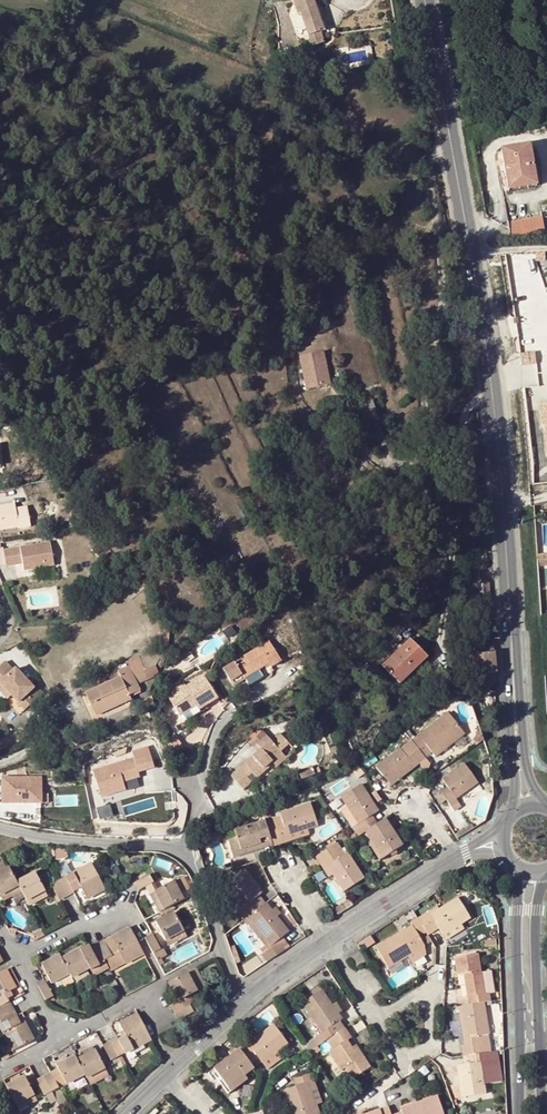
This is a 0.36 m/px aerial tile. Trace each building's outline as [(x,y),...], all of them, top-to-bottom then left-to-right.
[(323,29),(313,0),(293,0),(298,13),(301,12),(309,34),(323,29)] [(500,150),(506,184),(534,180),(528,145),(500,150)] [(535,185),(534,180),(506,184),(507,190),(535,185)] [(540,217),(506,222),(510,240),(543,234),(540,217)] [(329,383),(324,350),(300,354),(306,388),(329,383)] [(535,353),(520,355),(521,365),(536,363),(535,353)] [(441,395),(442,384),(430,384),(430,395),(441,395)] [(377,421),(371,400),(362,403),(368,424),(377,421)] [(386,445),(379,423),(370,426),(377,447),(386,445)] [(18,526),(18,528),(30,527),(26,507),(15,509),(14,504),(0,506),(0,529),(18,526)] [(7,566),(15,564),(13,556),(21,555),(22,563),(23,570),(26,569),(35,568),(53,565),(49,542),(4,549),(7,566)] [(21,555),(13,556),(15,564),(22,563),(21,555)] [(390,646),(399,638),(395,632),(391,629),(383,638),(384,640),(390,646)] [(398,684),(425,658),(409,640),(381,666),(398,684)] [(270,642),(224,668),(234,686),(244,680),(245,680),(244,678),(270,663),(272,667),(281,662),(270,642)] [(493,642),(470,644),(471,655),(494,653),(493,642)] [(471,655),(474,675),(493,673),(496,673),(494,653),(471,655)] [(138,657),(131,661),(130,666),(137,684),(147,680),(147,678),(138,657)] [(6,661),(0,668),(0,685),(2,683),(14,695),(28,709),(45,693),(38,686),(36,688),(17,668),(15,670),(6,661)] [(139,691),(136,684),(129,666),(118,671),(121,677),(86,693),(96,715),(130,700),(129,696),(139,691)] [(494,682),(493,673),(474,675),(475,684),(494,682)] [(203,674),(167,696),(178,714),(195,704),(198,708),(217,697),(203,674)] [(2,683),(0,685),(0,690),(9,699),(14,695),(2,683)] [(431,753),(434,757),(447,747),(463,735),(447,713),(411,741),(424,758),(431,753)] [(263,731),(253,741),(262,751),(259,754),(233,779),(246,793),(267,772),(284,755),(280,751),(289,743),(279,733),(272,741),(263,731)] [(480,733),(476,734),(473,742),(475,746),(483,741),(480,733)] [(467,739),(463,735),(447,747),(450,751),(467,739)] [(425,758),(424,758),(411,741),(410,740),(404,745),(418,764),(425,758)] [(259,754),(262,751),(253,741),(249,744),(259,754)] [(280,751),(284,755),(267,772),(271,777),(296,751),(289,743),(280,751)] [(385,751),(389,757),(399,749),(395,744),(385,751)] [(404,745),(399,749),(413,767),(418,764),(404,745)] [(137,758),(96,770),(104,798),(129,790),(126,782),(142,777),(141,773),(157,767),(150,746),(135,751),(137,758)] [(413,767),(399,749),(389,757),(375,767),(389,785),(413,767)] [(440,793),(453,811),(460,807),(457,803),(455,799),(472,788),(477,784),(463,765),(442,780),(447,788),(440,793)] [(4,804),(44,804),(44,778),(4,778),(4,804)] [(359,823),(352,827),(358,836),(365,832),(372,827),(367,819),(372,815),(379,811),(361,784),(342,797),(348,806),(359,823)] [(472,788),(455,799),(457,803),(474,791),(472,788)] [(280,812),(281,816),(287,835),(307,829),(317,825),(310,803),(280,812)] [(352,827),(359,823),(348,806),(341,811),(352,827)] [(372,827),(377,824),(372,815),(367,819),(372,827)] [(309,834),(307,829),(287,835),(281,816),(273,818),(281,843),(309,834)] [(273,845),(281,843),(273,818),(265,821),(272,844),(273,845)] [(372,842),(383,859),(402,846),(384,819),(377,824),(372,827),(365,832),(372,842)] [(233,857),(242,854),(241,850),(260,844),(262,848),(272,844),(265,821),(264,820),(235,829),(237,837),(227,840),(233,857)] [(210,846),(205,833),(193,838),(197,851),(210,846)] [(380,861),(383,859),(372,842),(369,844),(380,861)] [(260,844),(241,850),(242,854),(262,848),(260,844)] [(317,857),(321,864),(341,850),(337,844),(317,857)] [(67,850),(53,848),(51,860),(66,862),(67,850)] [(344,855),(341,850),(321,864),(330,877),(334,874),(328,865),(344,855)] [(348,852),(344,855),(328,865),(334,874),(345,891),(365,878),(348,852)] [(104,889),(91,863),(73,873),(86,898),(104,889)] [(7,891),(10,895),(20,890),(16,882),(8,867),(0,871),(0,894),(7,891)] [(38,901),(35,895),(44,891),(35,873),(16,882),(20,890),(29,905),(38,901)] [(242,907),(238,910),(235,912),(242,921),(243,920),(247,917),(257,909),(251,902),(256,897),(261,893),(244,873),(227,888),(231,894),(242,907)] [(153,882),(149,875),(135,883),(138,889),(153,882)] [(66,895),(73,891),(65,877),(58,880),(66,895)] [(58,880),(51,884),(59,899),(66,895),(58,880)] [(182,899),(173,882),(154,891),(159,899),(154,902),(159,912),(182,899)] [(7,891),(0,894),(0,895),(2,899),(10,895),(7,891)] [(47,896),(44,891),(35,895),(38,901),(47,896)] [(154,902),(159,899),(154,891),(150,894),(154,902)] [(196,892),(188,896),(192,905),(199,903),(196,892)] [(238,910),(242,907),(231,894),(227,896),(238,910)] [(257,909),(262,905),(256,897),(251,902),(257,909)] [(436,929),(441,935),(459,924),(468,918),(455,898),(436,910),(429,915),(427,912),(421,915),(416,918),(425,933),(426,935),(436,929)] [(289,932),(276,916),(271,909),(265,903),(262,905),(257,909),(247,917),(256,927),(268,943),(270,946),(265,950),(261,953),(267,962),(286,949),(279,940),(289,932)] [(274,906),(271,909),(276,916),(280,913),(274,906)] [(186,936),(174,912),(156,921),(165,940),(175,935),(178,940),(186,936)] [(252,930),(256,927),(247,917),(243,920),(252,930)] [(398,934),(374,948),(387,970),(406,958),(422,949),(424,947),(418,937),(425,933),(416,918),(415,918),(409,922),(411,926),(402,931),(398,934)] [(463,929),(459,924),(441,935),(445,940),(463,929)] [(109,970),(143,953),(130,927),(96,944),(107,965),(109,968),(109,970)] [(153,953),(160,949),(152,934),(146,938),(153,953)] [(178,940),(175,935),(165,940),(168,945),(178,940)] [(358,944),(362,950),(374,943),(370,935),(358,944)] [(91,973),(107,965),(96,944),(88,948),(81,952),(80,949),(61,959),(68,973),(71,977),(88,968),(91,973)] [(234,947),(229,949),(234,963),(239,961),(234,947)] [(164,957),(160,949),(153,953),(157,961),(164,957)] [(411,965),(426,956),(426,954),(422,949),(406,958),(411,965)] [(365,961),(358,952),(350,958),(356,967),(365,961)] [(485,1002),(491,1001),(490,993),(489,992),(484,993),(481,972),(478,953),(454,957),(456,974),(463,973),(468,1005),(485,1002)] [(41,965),(50,982),(68,973),(61,959),(59,955),(41,965)] [(109,968),(107,965),(91,973),(93,976),(109,968)] [(192,983),(196,992),(205,987),(195,968),(191,970),(196,981),(192,983)] [(0,972),(0,1014),(12,1008),(8,1000),(7,997),(17,992),(5,969),(0,972)] [(191,970),(168,983),(177,1000),(178,1001),(189,996),(196,992),(192,983),(196,981),(191,970)] [(494,993),(490,971),(481,972),(484,993),(489,992),(490,993),(494,993)] [(45,1001),(52,997),(44,981),(38,985),(45,1001)] [(342,1019),(338,1012),(342,1010),(336,1001),(332,1004),(322,989),(321,990),(319,986),(312,991),(314,995),(301,1003),(311,1017),(321,1033),(314,1038),(303,1045),(308,1051),(316,1046),(326,1039),(338,1031),(333,1024),(342,1019)] [(301,1003),(314,995),(312,991),(299,1000),(301,1003)] [(189,996),(178,1001),(177,1000),(170,1004),(174,1012),(188,1004),(192,1012),(196,1010),(189,996)] [(465,1038),(482,1035),(489,1034),(485,1002),(468,1005),(460,1006),(461,1017),(465,1038)] [(178,1020),(192,1012),(188,1004),(174,1012),(178,1020)] [(2,1032),(5,1031),(14,1049),(33,1039),(24,1021),(20,1023),(16,1015),(12,1008),(0,1014),(0,1028),(2,1032)] [(118,1056),(121,1054),(150,1040),(137,1013),(119,1022),(122,1030),(119,1031),(123,1037),(118,1040),(117,1038),(110,1041),(118,1056)] [(312,1035),(314,1038),(321,1033),(311,1017),(307,1020),(316,1033),(312,1035)] [(457,1018),(461,1045),(483,1043),(482,1035),(465,1038),(461,1017),(457,1018)] [(247,1043),(244,1039),(236,1045),(243,1055),(252,1049),(259,1059),(262,1063),(277,1052),(287,1044),(273,1024),(254,1037),(247,1043)] [(369,1068),(358,1051),(354,1054),(351,1049),(346,1041),(350,1039),(343,1028),(338,1031),(326,1039),(332,1049),(328,1052),(341,1071),(344,1069),(351,1080),(369,1068)] [(12,1051),(14,1049),(5,1031),(2,1032),(12,1051)] [(244,1039),(247,1043),(254,1037),(252,1033),(244,1039)] [(110,1041),(103,1045),(110,1060),(118,1056),(110,1041)] [(484,1052),(483,1043),(461,1045),(463,1055),(469,1054),(484,1052)] [(84,1074),(87,1078),(105,1068),(93,1045),(81,1051),(83,1056),(77,1059),(84,1074)] [(227,1087),(244,1075),(253,1069),(250,1065),(243,1055),(236,1045),(228,1051),(231,1054),(212,1068),(227,1087)] [(311,1057),(320,1051),(316,1046),(308,1051),(311,1057)] [(250,1065),(259,1059),(252,1049),(243,1055),(250,1065)] [(484,1084),(502,1081),(497,1050),(487,1052),(484,1052),(469,1054),(470,1063),(456,1065),(458,1077),(459,1086),(461,1097),(461,1098),(485,1095),(484,1084)] [(281,1058),(277,1052),(262,1063),(266,1069),(281,1058)] [(77,1059),(75,1056),(57,1065),(59,1070),(51,1074),(50,1073),(43,1076),(51,1091),(66,1083),(84,1074),(77,1059)] [(458,1077),(456,1065),(449,1066),(451,1077),(458,1077)] [(89,1083),(107,1073),(105,1068),(87,1078),(89,1083)] [(247,1080),(244,1075),(227,1087),(212,1068),(209,1070),(227,1094),(247,1080)] [(281,1091),(289,1110),(290,1113),(320,1113),(316,1104),(308,1082),(312,1081),(309,1071),(291,1077),(295,1086),(281,1091)] [(6,1086),(18,1109),(28,1104),(26,1099),(34,1094),(25,1076),(6,1086)] [(320,1103),(312,1081),(308,1082),(316,1104),(320,1103)] [(461,1097),(459,1086),(452,1087),(454,1098),(461,1097)] [(49,1094),(53,1106),(67,1100),(63,1088),(49,1094)] [(284,1112),(289,1110),(281,1091),(276,1093),(284,1112)] [(34,1094),(26,1099),(28,1104),(37,1100),(34,1094)] [(438,1097),(401,1110),(402,1113),(401,1113),(444,1113),(438,1097)]
